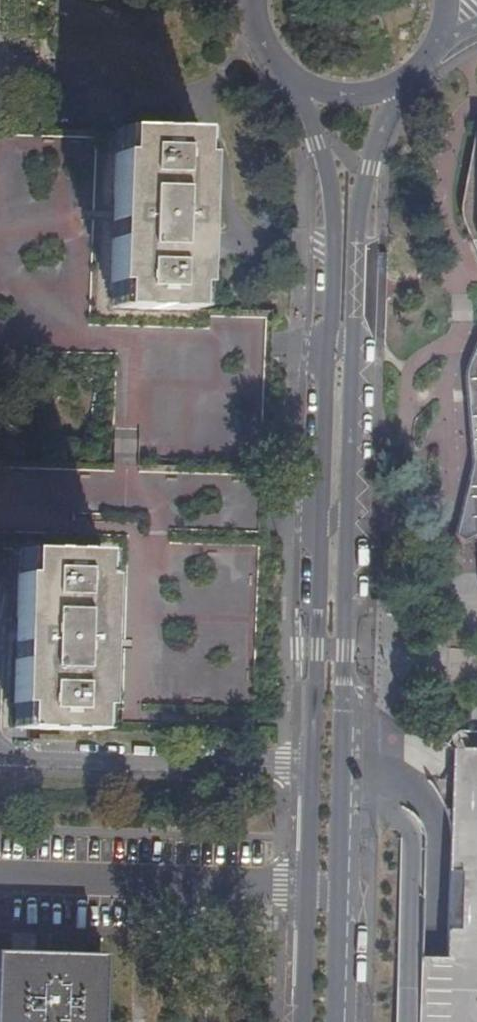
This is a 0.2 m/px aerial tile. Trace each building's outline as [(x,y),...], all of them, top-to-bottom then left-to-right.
[(112,307),(195,310),(197,243),(201,130),(117,128),(117,135),(114,225),(112,307)] [(21,551),(104,554),(101,645),(99,723),(258,728),(258,722),(264,542),(266,470),(271,311),(211,309),(210,310),(195,310),(112,307),(114,225),(117,135),(0,130),(0,353),(78,356),(111,358),(107,464),(0,460),(0,550),(21,551)] [(476,131),(463,201),(462,208),(462,212),(463,217),(464,221),(466,228),(476,254),(476,131)] [(469,359),(468,362),(467,367),(466,371),(465,377),(465,381),(465,386),(466,391),(463,392),(463,398),(468,457),(471,493),(474,532),(476,532),(476,341),(469,359)] [(471,533),(474,532),(471,493),(468,457),(463,398),(463,392),(458,392),(471,533)] [(104,554),(21,551),(18,640),(16,730),(99,731),(99,723),(101,645),(104,554)] [(452,749),(445,959),(420,956),(418,1021),(476,1021),(476,749),(452,749)] [(105,957),(0,953),(0,1021),(103,1021),(105,957)]
